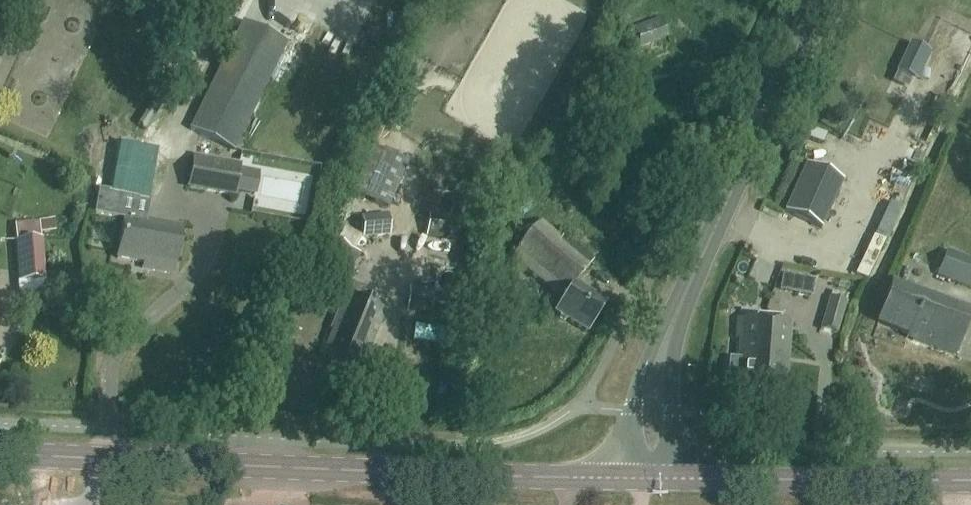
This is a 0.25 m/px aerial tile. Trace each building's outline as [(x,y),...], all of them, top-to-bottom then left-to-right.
[(634,26),(641,45),(668,35),(661,16),(634,26)] [(236,150),(289,42),(243,20),(190,128),(236,150)] [(909,86),(913,78),(897,70),(893,79),(909,86)] [(140,195),(169,157),(140,135),(112,173),(140,195)] [(371,148),(351,193),(364,199),(384,153),(371,148)] [(195,155),(190,185),(235,194),(240,164),(195,155)] [(395,158),(375,204),(386,209),(406,163),(395,158)] [(806,162),(784,211),(822,228),(844,179),(806,162)] [(467,242),(470,217),(429,212),(426,237),(467,242)] [(363,238),(391,235),(389,214),(362,216),(363,238)] [(147,220),(125,216),(118,256),(145,261),(144,266),(173,272),(182,225),(147,219),(147,220)] [(45,290),(45,280),(41,221),(15,223),(20,283),(21,292),(45,290)] [(561,238),(541,221),(513,256),(564,299),(556,312),(587,331),(605,302),(575,283),(594,259),(564,234),(561,238)] [(874,236),(856,274),(866,279),(885,241),(874,236)] [(336,276),(351,247),(332,237),(317,266),(336,276)] [(970,286),(970,259),(947,250),(937,274),(970,288),(970,286)] [(769,278),(774,257),(760,254),(756,275),(769,278)] [(786,289),(817,293),(820,275),(789,271),(786,289)] [(893,279),(880,318),(916,330),(914,338),(955,353),(970,310),(970,306),(921,288),(921,289),(893,279)] [(363,328),(376,333),(386,310),(361,300),(365,290),(349,284),(345,294),(332,327),(359,338),(363,328)] [(431,312),(434,288),(409,287),(407,310),(431,312)] [(837,332),(846,301),(830,296),(821,328),(837,332)] [(731,358),(729,375),(737,375),(736,391),(761,392),(766,320),(739,318),(738,335),(741,336),(739,359),(731,358)] [(766,320),(761,392),(785,394),(791,322),(766,320)] [(371,348),(376,333),(363,328),(359,338),(332,327),(333,328),(327,341),(324,340),(321,347),(325,349),(358,362),(364,346),(371,348)] [(358,362),(325,349),(316,370),(349,384),(358,362)]
